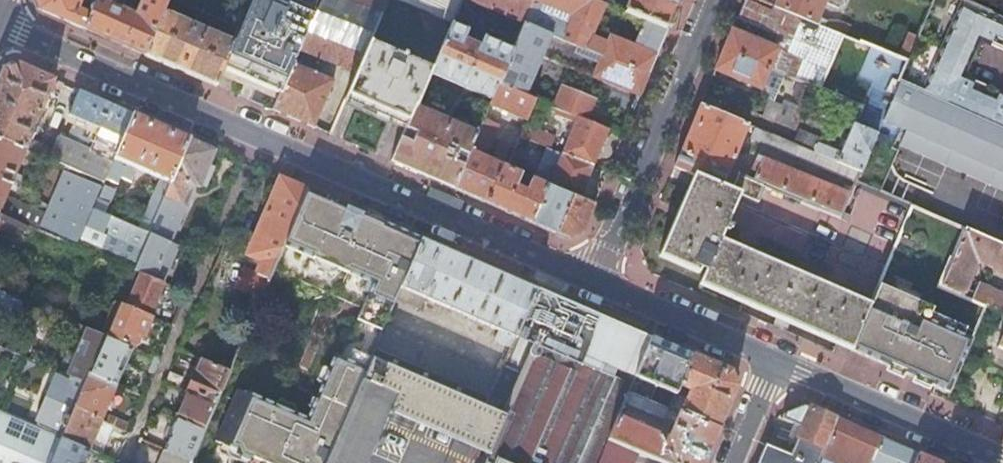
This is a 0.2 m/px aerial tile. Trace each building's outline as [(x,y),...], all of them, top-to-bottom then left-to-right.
[(91,0),(37,0),(41,11),(80,27),(91,0)] [(115,0),(91,0),(80,27),(139,52),(146,55),(160,19),(115,0)] [(164,12),(168,0),(115,0),(160,19),(164,12)] [(242,26),(235,42),(236,42),(224,70),(251,82),(280,94),(293,64),(320,0),(253,0),(242,26)] [(301,52),(357,74),(370,43),(388,0),(322,0),(301,52)] [(453,23),(463,0),(399,0),(453,23)] [(525,23),(535,0),(469,0),(525,23)] [(525,23),(648,75),(665,35),(668,29),(647,20),(637,46),(612,35),(609,41),(593,34),(606,4),(597,0),(535,0),(525,23)] [(680,0),(630,0),(628,4),(619,0),(597,0),(606,4),(647,20),(668,29),(677,7),(680,0)] [(804,58),(820,25),(774,6),(760,0),(744,0),(737,18),(784,38),(782,44),(793,50),(792,53),(804,58)] [(825,27),(828,21),(821,18),(827,3),(843,10),(847,0),(777,0),(774,6),(820,25),(825,27)] [(964,1),(924,92),(1002,127),(1002,95),(1001,95),(969,80),(962,77),(965,71),(976,45),(979,39),(986,42),(1002,49),(1002,18),(986,11),(964,1)] [(218,86),(224,70),(236,42),(235,42),(164,12),(160,19),(146,55),(179,70),(218,86)] [(825,27),(843,35),(848,37),(852,27),(838,21),(828,21),(825,27)] [(525,23),(513,51),(499,84),(526,95),(544,54),(640,96),(644,85),(648,75),(525,23)] [(807,84),(820,90),(843,35),(825,27),(820,25),(804,58),(795,79),(798,80),(807,84)] [(452,26),(433,70),(431,74),(493,99),(499,84),(513,51),(484,39),(480,48),(463,41),(467,33),(452,26)] [(732,29),(724,50),(771,69),(780,49),(755,38),(732,29)] [(986,42),(979,39),(976,45),(983,48),(986,42)] [(370,43),(357,74),(346,100),(399,123),(407,127),(416,106),(417,107),(431,74),(433,70),(370,43)] [(771,69),(776,71),(783,74),(795,79),(804,58),(792,53),(793,50),(782,44),(780,49),(771,69)] [(724,50),(715,70),(738,80),(762,90),(769,74),(774,76),(776,71),(771,69),(724,50)] [(334,82),(293,64),(280,94),(273,110),(314,128),(323,107),(334,82)] [(134,115),(107,104),(79,92),(68,117),(78,121),(99,131),(91,150),(69,141),(60,137),(53,151),(41,146),(29,141),(32,134),(35,135),(38,127),(35,126),(54,81),(18,65),(3,70),(0,79),(0,139),(25,150),(104,184),(107,179),(134,115)] [(971,74),(965,71),(962,77),(969,80),(971,74)] [(794,89),(798,80),(795,79),(783,74),(780,82),(794,89)] [(924,92),(905,83),(888,121),(910,132),(904,147),(1002,190),(1002,127),(924,92)] [(499,84),(493,99),(491,103),(528,119),(529,116),(536,99),(526,95),(499,84)] [(553,106),(558,109),(594,124),(603,103),(561,86),(553,106)] [(846,120),(854,123),(861,108),(857,106),(858,105),(853,103),(846,120)] [(678,160),(675,166),(695,175),(732,190),(739,174),(740,174),(743,169),(739,166),(736,172),(731,170),(749,125),(701,105),(688,135),(678,160)] [(416,106),(407,127),(406,129),(415,134),(411,143),(402,138),(392,162),(425,176),(454,188),(478,133),(417,107),(416,106)] [(576,122),(563,153),(593,166),(600,149),(608,130),(594,124),(558,109),(555,114),(576,122)] [(100,247),(136,263),(190,139),(161,127),(134,115),(107,179),(117,184),(121,178),(131,182),(137,169),(163,179),(159,181),(138,229),(105,215),(108,206),(97,201),(81,239),(100,247)] [(484,119),(478,133),(454,188),(478,199),(511,213),(532,222),(549,185),(534,179),(533,178),(527,189),(517,184),(522,174),(508,168),(508,166),(502,164),(509,146),(498,142),(495,147),(493,154),(494,155),(492,160),(479,154),(481,151),(490,147),(498,124),(484,119)] [(78,121),(69,141),(91,150),(99,131),(78,121)] [(815,153),(861,172),(870,152),(878,134),(876,134),(854,123),(841,153),(819,144),(815,153)] [(555,139),(525,126),(521,135),(547,146),(551,148),(555,139)] [(38,229),(45,214),(5,198),(13,178),(20,181),(22,177),(16,174),(25,150),(0,139),(0,214),(38,229)] [(141,274),(163,284),(180,246),(174,243),(166,240),(179,210),(190,184),(198,187),(200,188),(201,185),(205,187),(210,176),(206,174),(217,151),(190,139),(136,263),(133,270),(133,271),(141,274)] [(534,179),(549,185),(572,195),(579,198),(586,181),(593,166),(563,153),(551,148),(547,146),(534,179)] [(761,162),(753,180),(765,184),(842,217),(850,199),(761,162)] [(732,190),(695,175),(688,190),(676,220),(661,256),(700,273),(702,268),(707,270),(701,285),(756,309),(796,326),(853,351),(872,306),(815,281),(720,240),(739,195),(757,202),(765,184),(753,180),(740,174),(739,174),(732,190)] [(274,267),(286,240),(308,190),(282,179),(264,219),(248,255),(274,267)] [(166,240),(174,243),(198,187),(190,184),(179,210),(166,240)] [(549,185),(532,222),(551,231),(557,233),(572,195),(549,185)] [(313,285),(321,289),(341,297),(352,302),(364,307),(359,319),(346,348),(351,349),(371,358),(375,348),(385,325),(397,297),(400,289),(422,239),(401,230),(379,221),(352,209),(330,200),(308,190),(286,240),(274,267),(269,280),(265,288),(274,292),(280,307),(309,296),(313,285)] [(579,198),(572,195),(557,233),(569,238),(583,233),(592,211),(595,205),(579,198)] [(965,229),(942,287),(986,306),(998,311),(1002,313),(1002,293),(980,283),(975,294),(963,288),(976,258),(1002,270),(1002,246),(965,229)] [(511,349),(517,336),(537,289),(479,264),(422,239),(400,289),(397,297),(418,306),(422,296),(498,329),(493,341),(511,349)] [(129,268),(133,270),(136,263),(100,247),(97,255),(129,268)] [(236,287),(261,298),(265,288),(269,280),(244,269),(236,287)] [(157,299),(163,284),(141,274),(126,307),(150,317),(157,299)] [(6,294),(9,286),(0,282),(0,292),(6,294)] [(932,314),(934,308),(919,302),(897,292),(881,285),(872,306),(853,351),(907,373),(949,391),(975,332),(932,314)] [(922,296),(899,287),(897,292),(919,302),(922,296)] [(362,379),(326,462),(366,462),(388,412),(491,455),(491,456),(494,458),(492,462),(599,462),(609,440),(630,391),(631,388),(634,382),(636,377),(652,339),(627,328),(562,300),(537,289),(517,336),(538,345),(508,417),(486,408),(491,397),(489,397),(375,348),(371,358),(366,370),(362,379)] [(22,301),(6,294),(0,292),(0,321),(12,326),(22,301)] [(143,337),(152,318),(150,317),(126,307),(123,306),(109,339),(129,347),(133,349),(137,340),(139,335),(143,337)] [(385,325),(375,348),(489,397),(499,375),(385,325)] [(105,337),(100,335),(86,329),(67,374),(86,382),(90,374),(105,337)] [(129,347),(109,339),(105,337),(90,374),(113,384),(121,365),(129,347)] [(671,347),(652,339),(636,377),(677,394),(679,390),(680,387),(693,357),(671,347)] [(362,379),(366,370),(371,358),(351,349),(346,348),(341,359),(335,356),(329,370),(323,385),(317,397),(311,412),(308,419),(295,414),(275,405),(237,389),(215,441),(222,444),(237,451),(239,457),(251,462),(253,458),(264,462),(265,462),(326,462),(362,379)] [(196,361),(180,355),(173,378),(189,383),(196,361)] [(714,366),(693,357),(680,387),(695,394),(694,396),(693,396),(686,399),(681,413),(718,429),(731,398),(736,387),(735,384),(736,383),(736,382),(735,377),(733,376),(732,376),(730,373),(714,366)] [(190,392),(216,402),(230,372),(203,361),(196,377),(195,376),(194,378),(188,391),(190,392)] [(323,385),(329,370),(327,369),(325,370),(320,382),(321,384),(323,385)] [(63,373),(58,370),(34,426),(62,438),(73,414),(75,409),(79,398),(86,382),(67,374),(63,373)] [(79,398),(75,409),(106,423),(113,408),(121,387),(113,384),(90,374),(86,382),(79,398)] [(639,384),(634,382),(631,388),(636,390),(639,384)] [(679,390),(677,394),(674,400),(671,409),(681,413),(686,399),(684,398),(679,390)] [(630,391),(609,440),(639,453),(663,462),(704,462),(718,429),(681,413),(668,440),(626,421),(637,395),(630,391)] [(178,419),(204,430),(216,402),(190,392),(184,405),(178,419)] [(311,412),(317,397),(315,396),(313,397),(308,409),(309,411),(311,412)] [(668,397),(664,406),(671,409),(674,400),(668,397)] [(276,402),(275,405),(295,414),(296,411),(294,405),(282,400),(276,402)] [(758,462),(817,462),(820,456),(837,418),(823,412),(812,407),(811,409),(805,406),(784,414),(782,419),(794,425),(803,428),(795,445),(791,455),(766,444),(758,462)] [(62,438),(89,450),(99,429),(100,426),(112,431),(114,427),(110,425),(106,423),(75,409),(73,414),(62,438)] [(34,426),(0,411),(0,462),(52,462),(62,438),(34,426)] [(820,456),(838,462),(872,462),(883,438),(874,434),(837,418),(820,456)] [(114,427),(125,431),(127,425),(116,420),(116,421),(113,419),(110,425),(114,427)] [(172,437),(166,450),(192,460),(204,430),(178,419),(177,419),(177,420),(171,432),(170,435),(172,437)] [(788,441),(795,445),(803,428),(794,425),(788,441)] [(94,452),(89,450),(62,438),(52,462),(84,462),(86,458),(87,456),(91,458),(94,452)] [(919,454),(911,450),(883,438),(872,462),(915,462),(919,454)] [(599,462),(635,462),(639,453),(609,440),(599,462)] [(237,451),(222,444),(218,453),(236,461),(238,460),(239,457),(237,451)] [(166,450),(161,462),(190,462),(192,460),(166,450)] [(940,462),(919,454),(915,462),(940,462)]
